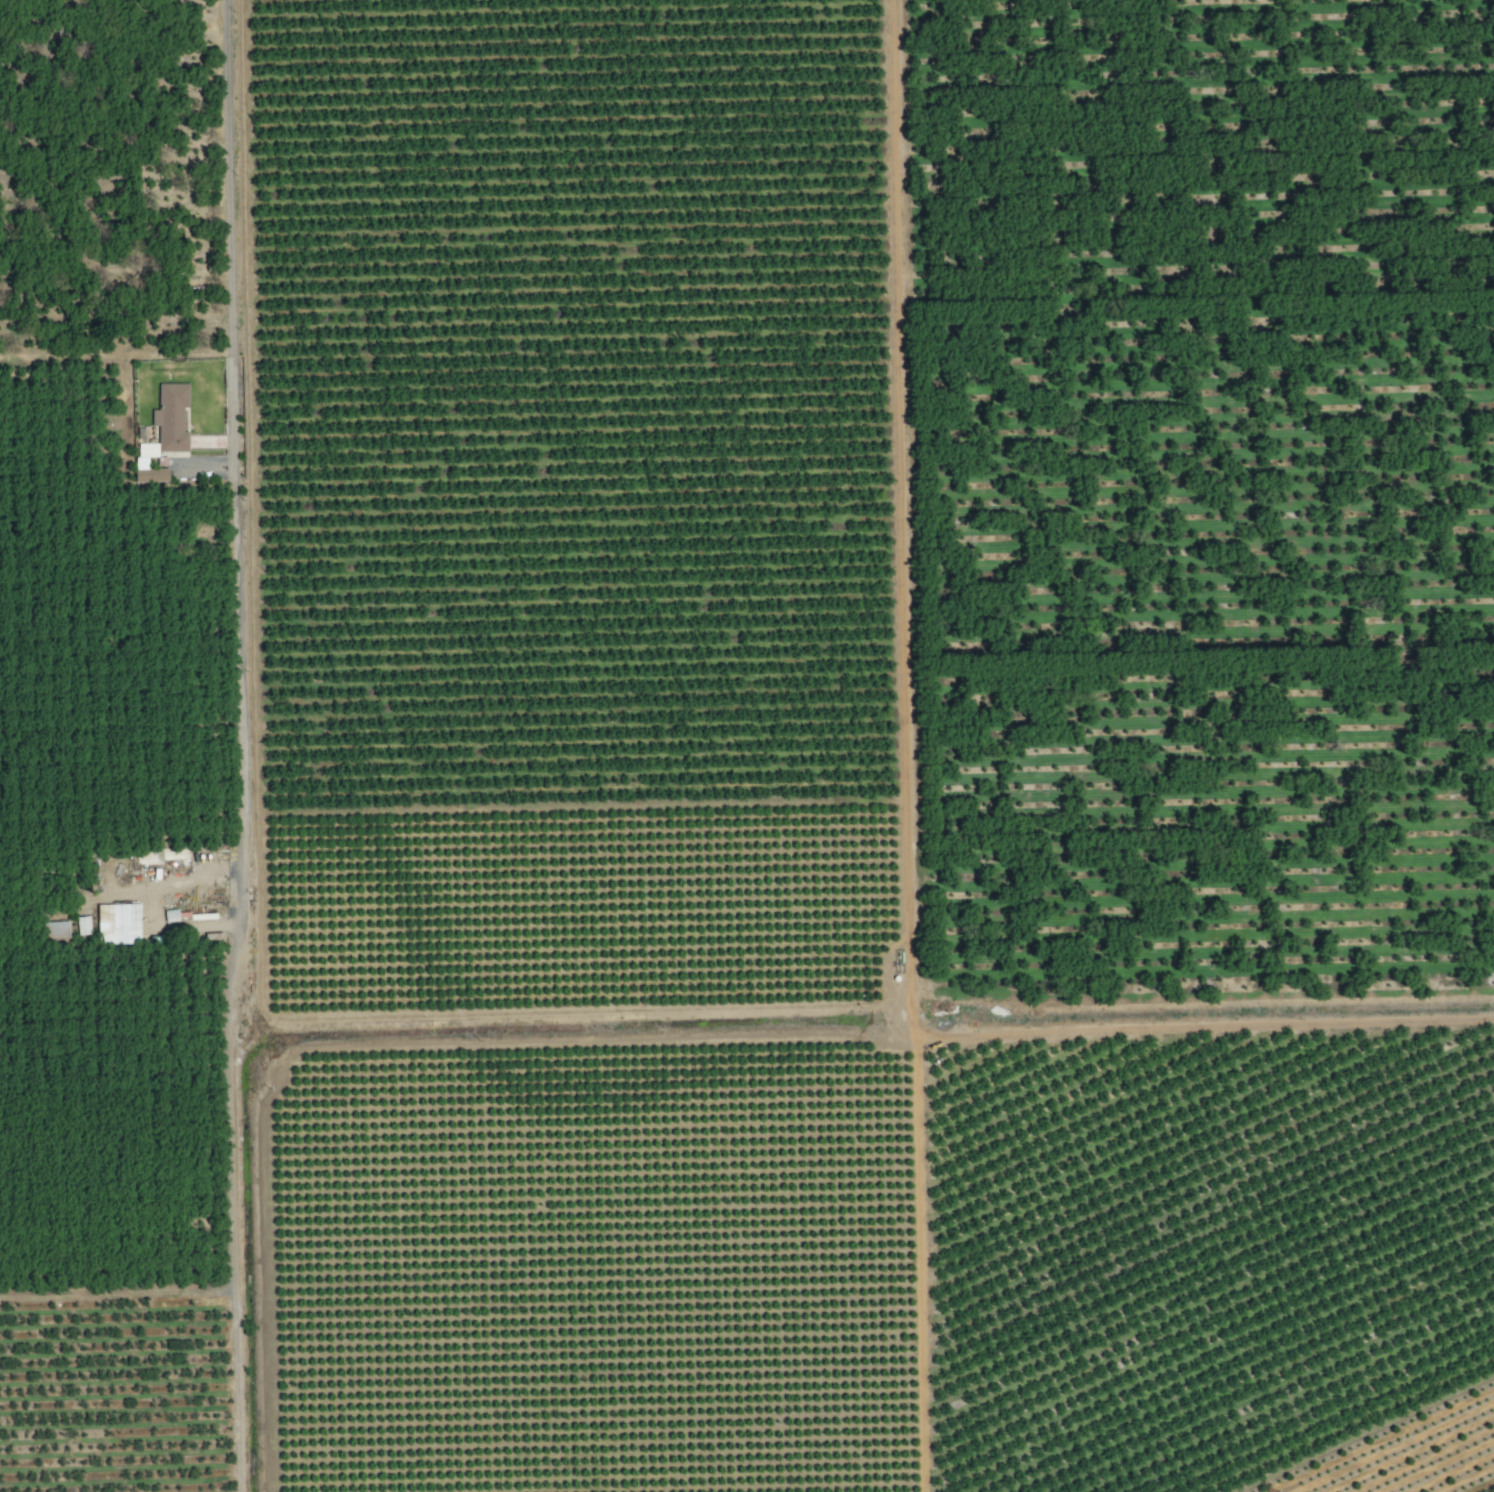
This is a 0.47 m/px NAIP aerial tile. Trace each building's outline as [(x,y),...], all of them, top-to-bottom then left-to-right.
[(136,481),(167,480),(167,467),(148,468),(148,456),(157,456),(157,451),(187,450),(186,430),(182,430),(181,407),(187,407),(187,382),(156,383),(157,409),(150,409),(150,425),(157,425),(157,442),(136,442),(136,481)] [(139,903),(98,904),(99,943),(140,942),(139,903)] [(77,916),(77,934),(90,934),(89,915),(77,916)] [(48,921),(48,938),(69,937),(68,920),(48,921)]
